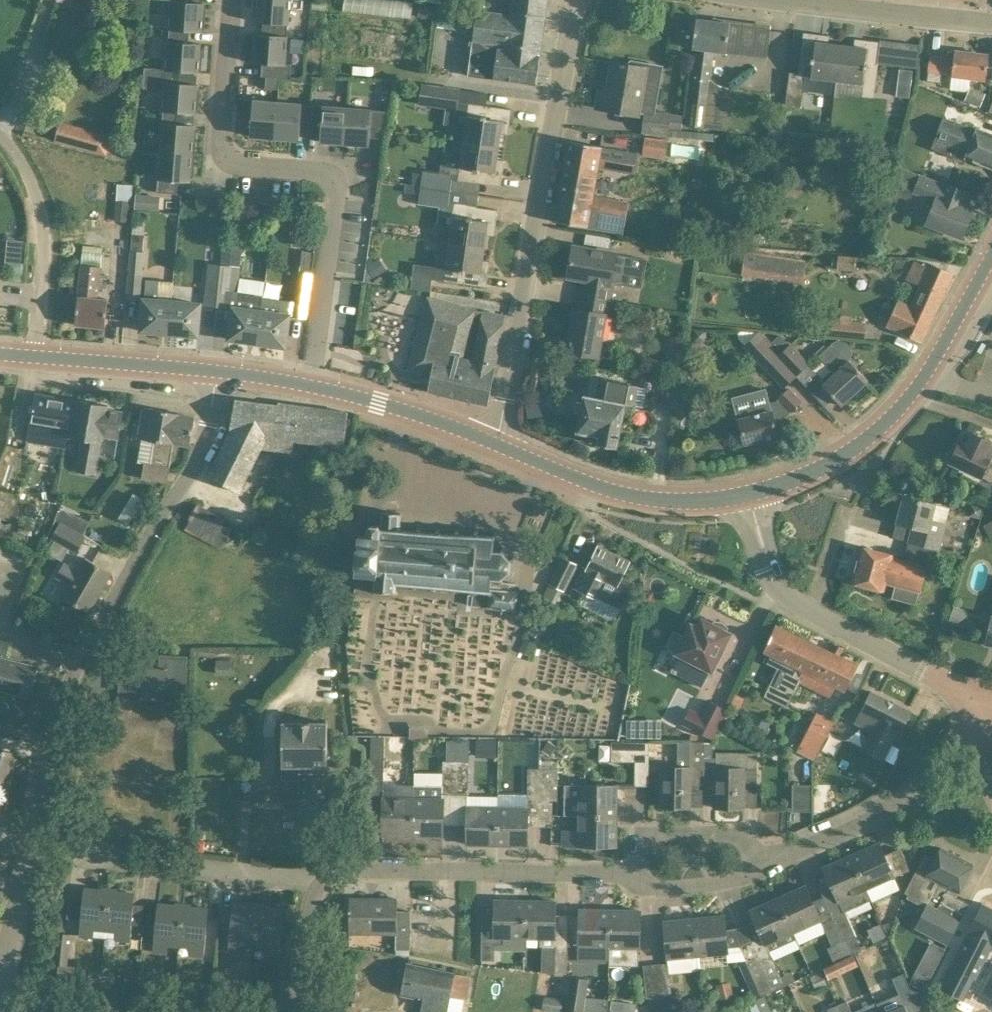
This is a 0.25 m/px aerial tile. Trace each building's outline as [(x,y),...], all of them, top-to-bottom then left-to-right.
[(169,29),(184,30),(202,31),(202,29),(205,29),(206,16),(203,16),(204,2),(186,1),(186,0),(171,0),(169,29)] [(263,33),(288,35),(290,0),(255,0),(254,5),(259,6),(257,21),(264,21),(263,33)] [(472,40),(508,45),(510,32),(531,36),(531,28),(543,30),(548,0),(512,0),(511,3),(510,14),(476,10),(473,31),(472,40)] [(418,15),(432,19),(436,4),(422,1),(418,15)] [(473,31),(476,10),(476,9),(440,4),(437,27),(473,31)] [(713,53),(767,58),(771,28),(730,23),(730,22),(697,18),(696,22),(693,21),(692,29),(695,29),(693,48),(696,49),(688,125),(727,130),(731,92),(721,91),(721,89),(710,80),(713,53)] [(540,55),(543,30),(531,28),(531,36),(510,32),(508,45),(472,40),(468,73),(536,84),(540,55)] [(168,40),(165,68),(165,70),(181,71),(199,72),(199,70),(202,70),(203,57),(200,57),(201,43),(183,42),(183,36),(184,30),(169,29),(168,34),(168,40)] [(789,72),(786,94),(802,96),(803,89),(835,93),(837,79),(841,44),(829,43),(830,35),(804,32),(799,73),(789,72)] [(267,76),(268,76),(279,77),(280,77),(291,78),(292,64),(286,63),(288,35),(263,33),(256,33),(256,35),(252,35),(251,48),(255,48),(254,62),(263,63),(262,76),(267,76)] [(854,46),(841,44),(837,79),(875,84),(876,84),(881,41),(855,38),(854,46)] [(940,82),(941,75),(985,79),(989,54),(955,50),(954,58),(930,55),(927,80),(940,82)] [(637,112),(643,113),(643,109),(656,111),(659,93),(641,91),(645,67),(626,64),(614,62),(609,91),(601,89),(598,107),(637,114),(637,112)] [(143,88),(145,88),(164,90),(162,110),(178,111),(195,113),(196,110),(199,111),(200,98),(197,97),(198,84),(180,82),(180,76),(181,71),(165,70),(165,68),(147,66),(145,66),(144,73),(143,88)] [(898,84),(911,86),(913,70),(900,68),(898,84)] [(268,76),(267,76),(266,88),(279,89),(280,77),(279,77),(268,76)] [(421,83),(421,84),(418,104),(446,108),(466,111),(464,128),(462,140),(500,145),(501,133),(509,135),(512,108),(458,100),(459,89),(421,83)] [(969,89),(968,91),(964,100),(979,107),(985,93),(970,87),(969,89)] [(802,96),(786,94),(785,105),(786,105),(799,107),(801,107),(802,96)] [(275,137),(278,101),(253,100),(252,115),(249,115),(248,130),(251,130),(251,135),(275,137)] [(300,132),(308,132),(310,104),(303,104),(303,103),(278,101),(275,137),(300,139),(300,132)] [(321,141),(345,143),(348,107),(323,105),(310,104),(308,132),(321,133),(321,141)] [(372,109),(348,107),(345,143),(370,145),(370,137),(384,138),(386,110),(372,109)] [(683,113),(670,112),(656,111),(643,109),(643,113),(641,133),(668,136),(669,127),(682,129),(683,113)] [(161,122),(159,150),(196,153),(197,138),(194,138),(195,124),(177,123),(177,117),(178,111),(162,110),(162,116),(161,122)] [(944,114),(934,141),(951,147),(948,154),(965,161),(967,157),(991,167),(991,133),(944,114)] [(783,120),(769,119),(768,137),(782,138),(783,120)] [(55,139),(106,154),(111,136),(60,122),(55,139)] [(643,155),(666,159),(668,140),(646,136),(643,155)] [(462,140),(457,179),(480,182),(502,186),(506,160),(498,158),(500,145),(462,140)] [(594,195),(599,166),(634,172),(637,152),(603,146),(568,140),(554,221),(588,227),(623,233),(629,201),(594,195)] [(194,168),(196,153),(159,150),(156,191),(177,193),(178,192),(171,191),(172,180),(190,181),(191,167),(194,168)] [(453,174),(439,172),(422,170),(422,173),(414,172),(413,181),(412,185),(451,190),(452,179),(453,174)] [(964,205),(969,192),(921,173),(913,193),(935,201),(927,223),(962,237),(973,209),(964,205)] [(118,182),(116,218),(131,219),(132,182),(118,182)] [(411,193),(419,194),(417,203),(439,206),(448,208),(449,202),(451,190),(412,185),(411,193)] [(135,208),(160,210),(161,196),(136,194),(135,208)] [(226,221),(236,229),(246,216),(251,209),(244,203),(238,211),(235,209),(226,221)] [(495,235),(498,209),(453,203),(450,226),(447,241),(485,247),(487,234),(495,235)] [(758,233),(759,209),(741,208),(739,232),(758,233)] [(141,299),(141,296),(145,251),(143,251),(145,235),(144,235),(145,226),(133,225),(127,298),(141,299)] [(866,244),(858,232),(846,241),(855,252),(866,244)] [(23,240),(8,239),(7,239),(4,262),(8,263),(21,264),(23,240)] [(414,264),(410,288),(430,291),(432,279),(487,286),(491,260),(484,259),(485,247),(447,241),(444,268),(414,264)] [(220,264),(216,306),(234,308),(229,338),(248,341),(248,344),(249,344),(249,341),(257,342),(256,345),(257,345),(264,297),(263,297),(263,294),(238,291),(243,247),(223,245),(220,264)] [(607,283),(613,253),(573,246),(568,276),(585,279),(582,296),(608,301),(611,284),(607,283)] [(312,267),(314,251),(302,250),(300,270),(297,270),(292,312),(308,314),(312,267)] [(745,251),(741,274),(803,284),(806,261),(745,251)] [(838,269),(856,270),(857,254),(839,254),(839,257),(833,257),(833,266),(838,266),(838,269)] [(953,273),(935,265),(928,262),(927,265),(914,260),(905,279),(917,285),(909,304),(898,299),(886,325),(923,342),(932,321),(953,273)] [(383,270),(377,261),(368,267),(374,276),(383,270)] [(204,305),(216,306),(220,264),(209,263),(204,305)] [(105,327),(108,299),(99,298),(101,267),(81,265),(76,324),(105,327)] [(172,301),(158,300),(160,280),(146,279),(142,330),(170,332),(172,301)] [(488,404),(491,390),(496,365),(506,315),(482,310),(482,311),(476,310),(477,308),(425,296),(409,369),(432,374),(428,390),(486,403),(486,404),(488,404)] [(608,301),(582,296),(580,309),(576,308),(568,351),(595,356),(602,315),(606,316),(608,301)] [(258,342),(259,342),(265,343),(265,346),(266,346),(266,343),(285,346),(289,315),(290,300),(264,297),(257,345),(258,342)] [(172,301),(170,332),(198,335),(200,303),(172,301)] [(827,334),(865,338),(867,318),(829,314),(827,334)] [(705,343),(707,328),(693,327),(692,341),(705,343)] [(783,388),(796,375),(777,355),(780,351),(759,330),(743,346),(764,367),(783,388)] [(834,372),(822,383),(824,386),(841,405),(857,390),(868,380),(849,359),(852,354),(851,347),(846,342),(839,340),(832,343),(819,355),(834,372)] [(809,363),(790,343),(785,347),(780,351),(777,355),(796,375),(809,363)] [(545,359),(535,357),(532,374),(533,374),(541,375),(542,375),(545,359)] [(541,375),(533,374),(530,389),(539,391),(541,375)] [(598,443),(617,446),(625,404),(635,406),(639,385),(599,378),(596,397),(584,394),(578,431),(579,431),(581,431),(599,435),(598,443)] [(653,379),(651,403),(674,405),(677,381),(653,379)] [(749,397),(734,401),(745,443),(766,438),(766,439),(774,437),(774,436),(779,434),(774,414),(781,412),(787,406),(791,411),(802,401),(789,387),(777,398),(778,400),(769,402),(766,389),(748,393),(749,397)] [(72,438),(78,399),(78,400),(36,393),(27,440),(66,447),(67,437),(72,438)] [(119,439),(124,411),(108,408),(108,405),(78,399),(72,438),(80,440),(75,471),(97,475),(104,436),(119,439)] [(344,447),(349,412),(278,402),(278,405),(236,399),(230,431),(231,431),(208,476),(241,492),(264,447),(292,452),(295,440),(344,447)] [(180,412),(145,407),(142,435),(141,438),(154,440),(151,463),(144,462),(141,477),(168,481),(175,442),(190,445),(195,416),(179,414),(180,412)] [(987,478),(991,480),(991,443),(966,429),(958,445),(955,445),(951,454),(953,456),(951,460),(987,478)] [(944,524),(949,506),(904,494),(897,522),(913,526),(909,540),(940,549),(947,525),(944,524)] [(63,503),(56,501),(54,508),(60,510),(63,503)] [(973,516),(980,518),(984,507),(972,503),(969,515),(973,516)] [(220,548),(234,523),(198,504),(184,529),(220,548)] [(355,572),(357,572),(375,574),(374,587),(371,590),(373,593),(376,590),(393,592),(396,595),(398,593),(396,589),(396,587),(412,589),(416,589),(431,590),(431,591),(435,591),(435,590),(452,592),(455,593),(455,592),(471,594),(473,594),(472,605),(484,606),(483,608),(487,609),(487,606),(489,606),(489,607),(503,609),(516,610),(517,604),(518,591),(516,591),(517,582),(504,581),(503,579),(509,573),(513,575),(515,572),(511,570),(512,561),(515,560),(514,556),(510,557),(505,551),(506,548),(503,546),(501,549),(494,549),(495,537),(498,535),(495,532),(492,535),(478,534),(478,529),(475,529),(474,534),(459,533),(460,528),(456,528),(456,533),(440,531),(440,527),(437,527),(437,531),(421,530),(421,526),(418,526),(417,530),(401,529),(401,525),(402,512),(381,511),(380,524),(371,523),(368,526),(367,534),(359,533),(355,572)] [(75,515),(70,526),(83,533),(88,521),(75,515)] [(991,536),(991,520),(983,525),(989,537),(991,536)] [(70,526),(61,521),(51,539),(77,553),(87,536),(83,533),(70,526)] [(598,600),(600,597),(621,608),(634,582),(623,576),(630,561),(598,545),(586,567),(583,564),(572,586),(576,588),(576,589),(598,600)] [(920,592),(927,566),(894,557),(894,554),(862,545),(859,557),(852,582),(884,590),(886,582),(895,585),(920,592)] [(564,590),(578,563),(563,556),(550,583),(564,590)] [(65,562),(56,576),(70,584),(63,597),(89,611),(111,571),(86,557),(78,570),(65,562)] [(724,649),(721,647),(729,633),(725,630),(727,627),(722,622),(715,621),(713,625),(702,619),(698,628),(691,624),(686,636),(674,630),(666,646),(678,651),(671,670),(701,685),(709,671),(713,673),(724,649)] [(846,691),(848,685),(853,674),(858,664),(841,655),(844,648),(834,643),(830,651),(776,624),(764,648),(769,657),(766,662),(777,667),(764,695),(787,706),(793,693),(795,694),(800,682),(821,692),(823,687),(831,691),(833,688),(834,685),(846,691)] [(73,636),(71,627),(61,630),(63,639),(73,636)] [(526,636),(525,637),(519,650),(520,651),(530,655),(536,641),(526,636)] [(37,666),(5,658),(9,642),(0,640),(0,690),(30,697),(37,666)] [(160,666),(127,664),(122,663),(120,689),(143,691),(143,697),(186,699),(188,668),(187,668),(188,656),(160,654),(160,666)] [(876,729),(865,750),(883,759),(898,729),(901,730),(911,711),(871,691),(857,719),(876,729)] [(728,710),(706,699),(699,712),(691,728),(713,740),(728,710)] [(816,759),(827,736),(835,721),(818,712),(804,739),(805,740),(806,747),(803,752),(816,759)] [(772,722),(763,718),(759,726),(767,730),(772,722)] [(328,765),(328,721),(325,721),(311,722),(311,721),(299,721),(299,722),(285,722),(285,721),(280,721),(281,779),(300,779),(300,797),(325,796),(325,765),(328,765)] [(334,747),(344,746),(344,731),(334,731),(334,747)] [(402,833),(410,833),(411,833),(411,834),(413,834),(413,784),(395,784),(395,790),(384,790),(384,745),(385,736),(370,736),(370,799),(383,799),(382,834),(402,834),(402,833)] [(477,736),(478,753),(499,753),(498,736),(477,736)] [(443,794),(455,794),(456,761),(456,740),(445,740),(445,760),(443,760),(443,784),(443,794)] [(550,755),(557,745),(549,740),(542,750),(550,755)] [(649,766),(650,754),(650,741),(611,740),(610,761),(635,761),(634,785),(649,786),(649,766)] [(704,783),(704,758),(704,741),(689,741),(689,764),(662,764),(661,806),(690,806),(690,787),(704,787),(704,783)] [(10,782),(17,752),(0,748),(0,779),(10,782)] [(716,766),(716,758),(704,758),(704,783),(715,783),(715,807),(744,807),(744,786),(758,786),(758,757),(744,757),(744,766),(716,766)] [(455,794),(469,794),(469,760),(456,761),(455,794)] [(540,799),(541,768),(528,768),(527,799),(540,799)] [(557,800),(558,768),(541,768),(540,799),(557,800)] [(2,814),(10,782),(0,779),(0,813),(2,814)] [(792,782),(793,809),(811,808),(810,781),(792,782)] [(443,784),(413,784),(413,834),(414,834),(415,833),(424,833),(424,834),(443,835),(444,798),(442,798),(443,794),(443,784)] [(564,815),(578,815),(616,815),(616,814),(615,814),(615,804),(616,804),(617,785),(612,785),(579,784),(578,785),(564,785),(564,815)] [(498,844),(498,806),(468,805),(467,843),(486,843),(486,842),(493,842),(496,842),(496,844),(498,844)] [(528,806),(498,806),(498,844),(499,844),(499,842),(509,843),(509,844),(528,844),(528,806)] [(563,845),(610,845),(616,845),(616,826),(615,826),(615,817),(616,817),(616,815),(578,815),(578,816),(577,829),(563,829),(563,845)] [(852,855),(866,889),(895,877),(894,876),(910,869),(900,847),(885,854),(879,842),(862,850),(862,851),(856,854),(854,855),(853,854),(852,855)] [(957,896),(958,894),(974,864),(941,847),(935,858),(925,853),(905,892),(908,894),(906,897),(925,906),(915,927),(948,944),(969,902),(957,896)] [(871,900),(866,889),(852,855),(850,855),(851,856),(842,860),(842,859),(824,867),(835,891),(823,896),(843,940),(855,935),(845,911),(871,900)] [(780,897),(778,898),(793,933),(793,932),(799,930),(821,921),(831,945),(843,940),(823,896),(813,901),(806,885),(788,893),(789,894),(783,897),(780,898),(780,897)] [(93,929),(106,930),(110,891),(84,888),(80,935),(92,936),(93,929)] [(135,893),(110,891),(106,930),(116,931),(115,938),(130,940),(135,893)] [(410,949),(410,942),(411,910),(397,910),(398,898),(350,897),(350,908),(348,908),(348,912),(350,912),(349,932),(394,932),(396,943),(396,949),(410,949)] [(796,939),(793,932),(793,933),(778,898),(777,898),(777,899),(769,903),(768,902),(750,910),(762,936),(751,942),(773,989),(784,985),(769,950),(796,939)] [(495,903),(494,903),(494,904),(495,904),(495,923),(483,923),(482,923),(481,959),(495,959),(495,943),(504,943),(504,938),(525,938),(526,900),(524,900),(524,901),(521,901),(515,901),(515,900),(495,899),(495,903)] [(527,900),(526,900),(525,938),(540,939),(540,945),(546,945),(546,950),(554,951),(554,975),(567,975),(568,942),(555,941),(556,901),(537,900),(537,902),(527,901),(527,900)] [(984,903),(985,903),(983,902),(951,967),(976,979),(991,945),(991,907),(984,903)] [(180,942),(183,906),(158,903),(153,951),(167,952),(168,940),(180,942)] [(255,945),(259,906),(233,903),(229,949),(242,951),(243,944),(255,945)] [(209,908),(184,906),(183,906),(180,942),(193,943),(192,954),(204,955),(209,908)] [(284,908),(259,906),(255,945),(265,946),(265,953),(279,954),(284,908)] [(609,947),(610,947),(610,909),(609,909),(609,911),(599,911),(599,909),(580,909),(580,946),(609,947)] [(640,947),(640,944),(641,910),(621,910),(621,911),(613,911),(612,911),(612,909),(610,909),(610,947),(609,947),(608,965),(639,965),(639,947),(640,947)] [(706,918),(699,919),(696,919),(696,918),(695,918),(698,956),(728,953),(728,947),(740,946),(761,995),(773,989),(751,942),(728,944),(725,915),(705,917),(706,918)] [(668,959),(698,956),(695,918),(693,918),(693,919),(684,920),(683,919),(664,921),(668,959)] [(70,934),(62,933),(58,977),(69,978),(70,970),(67,966),(70,934)] [(824,968),(829,978),(858,965),(853,954),(824,968)] [(655,963),(660,1011),(678,1011),(677,994),(672,994),(669,962),(655,963)] [(452,972),(453,971),(407,963),(401,994),(422,998),(419,1011),(420,1011),(447,1011),(450,997),(466,1000),(471,977),(452,973),(452,972)] [(655,963),(644,964),(647,998),(649,997),(650,1011),(660,1011),(655,963)] [(139,980),(134,965),(121,970),(126,984),(139,980)] [(924,990),(931,975),(917,968),(910,983),(924,990)] [(101,981),(101,973),(88,971),(87,979),(101,981)] [(819,985),(827,982),(823,972),(811,977),(815,987),(819,985)] [(115,974),(101,973),(101,981),(114,982),(115,974)] [(574,1011),(583,1011),(584,1004),(586,996),(588,978),(570,975),(565,1011),(574,1011)] [(175,988),(176,980),(163,979),(162,987),(175,988)] [(189,982),(176,980),(175,988),(188,990),(189,982)] [(249,995),(250,988),(237,986),(236,994),(249,995)] [(263,989),(250,988),(249,995),(263,996),(263,989)] [(556,1011),(562,1011),(564,998),(545,995),(543,1010),(556,1011)] [(761,1011),(772,1011),(765,995),(755,999),(761,1011)] [(609,998),(586,996),(584,1004),(583,1011),(609,1011),(609,998)] [(637,1000),(612,999),(611,1011),(636,1011),(637,1000)] [(842,1011),(883,1011),(879,1001),(854,1011),(848,999),(839,1003),(842,1011)] [(906,1002),(884,1011),(910,1011),(906,1002)] [(839,1003),(828,1008),(829,1011),(842,1011),(839,1003)]
